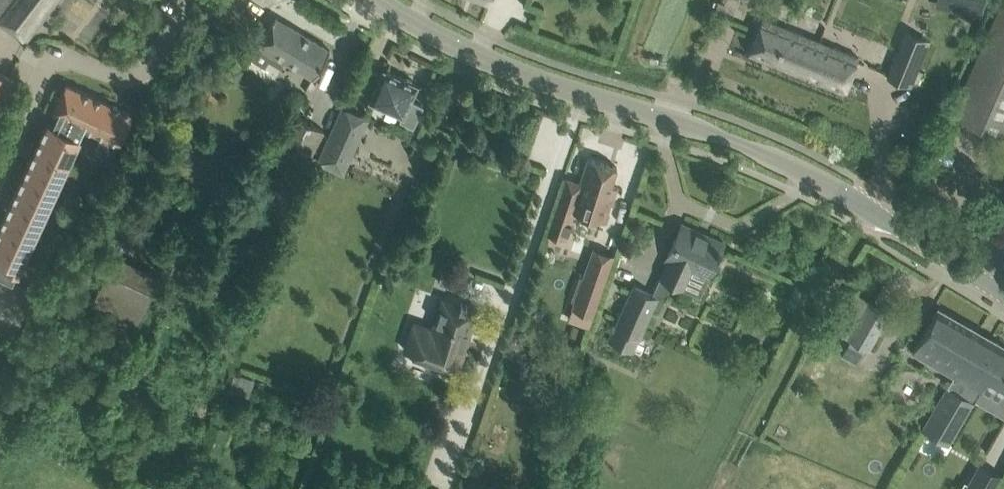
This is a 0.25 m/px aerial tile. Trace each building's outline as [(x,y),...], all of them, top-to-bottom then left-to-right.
[(27,38),(57,0),(0,0),(0,17),(27,38)] [(953,114),(1003,136),(1003,0),(953,114)] [(258,45),(260,46),(253,58),(265,66),(269,60),(282,68),(287,60),(314,76),(330,49),(276,15),(258,45)] [(749,52),(844,91),(859,56),(763,17),(749,52)] [(888,76),(911,86),(930,39),(906,30),(888,76)] [(384,68),(371,99),(404,114),(405,112),(416,117),(422,103),(411,98),(418,83),(412,81),(413,79),(407,76),(406,78),(384,68)] [(15,77),(0,70),(0,109),(15,77)] [(57,114),(53,123),(75,133),(75,134),(79,136),(84,126),(105,135),(98,152),(113,159),(125,131),(133,113),(67,83),(53,112),(57,114)] [(190,91),(189,103),(199,104),(200,92),(190,91)] [(531,150),(539,154),(553,117),(545,114),(531,150)] [(75,134),(53,123),(48,121),(36,147),(63,159),(75,134)] [(335,125),(320,160),(343,171),(358,135),(335,125)] [(444,140),(439,142),(438,147),(441,151),(445,153),(450,150),(451,146),(449,141),(444,140)] [(63,159),(36,147),(24,172),(51,185),(63,159)] [(589,156),(580,182),(566,177),(547,231),(565,237),(574,209),(607,220),(610,211),(608,210),(611,202),(613,203),(618,185),(612,183),(618,166),(589,156)] [(51,185),(24,172),(12,198),(40,210),(51,185)] [(40,210),(12,198),(1,223),(28,236),(40,210)] [(1,223),(0,225),(0,255),(16,262),(28,236),(1,223)] [(668,257),(669,257),(661,275),(685,285),(692,268),(708,275),(723,241),(682,223),(668,257)] [(116,253),(92,302),(138,324),(162,275),(116,253)] [(445,261),(438,279),(454,285),(461,267),(445,261)] [(576,287),(571,299),(575,300),(573,306),(594,314),(603,287),(605,282),(607,277),(585,269),(583,276),(580,275),(577,282),(576,287)] [(634,284),(609,339),(633,350),(658,295),(634,284)] [(837,329),(848,335),(847,336),(869,348),(890,310),(855,290),(836,325),(838,327),(837,329)] [(405,348),(438,359),(434,372),(455,379),(468,339),(465,339),(468,331),(470,332),(478,308),(467,304),(467,302),(462,301),(461,302),(443,296),(433,327),(414,320),(405,348)] [(929,324),(913,351),(954,375),(923,429),(949,444),(986,379),(1003,390),(1003,344),(939,306),(929,324)] [(241,373),(235,388),(247,393),(253,378),(241,373)] [(965,488),(992,488),(1001,474),(980,462),(969,481),(965,488)]
